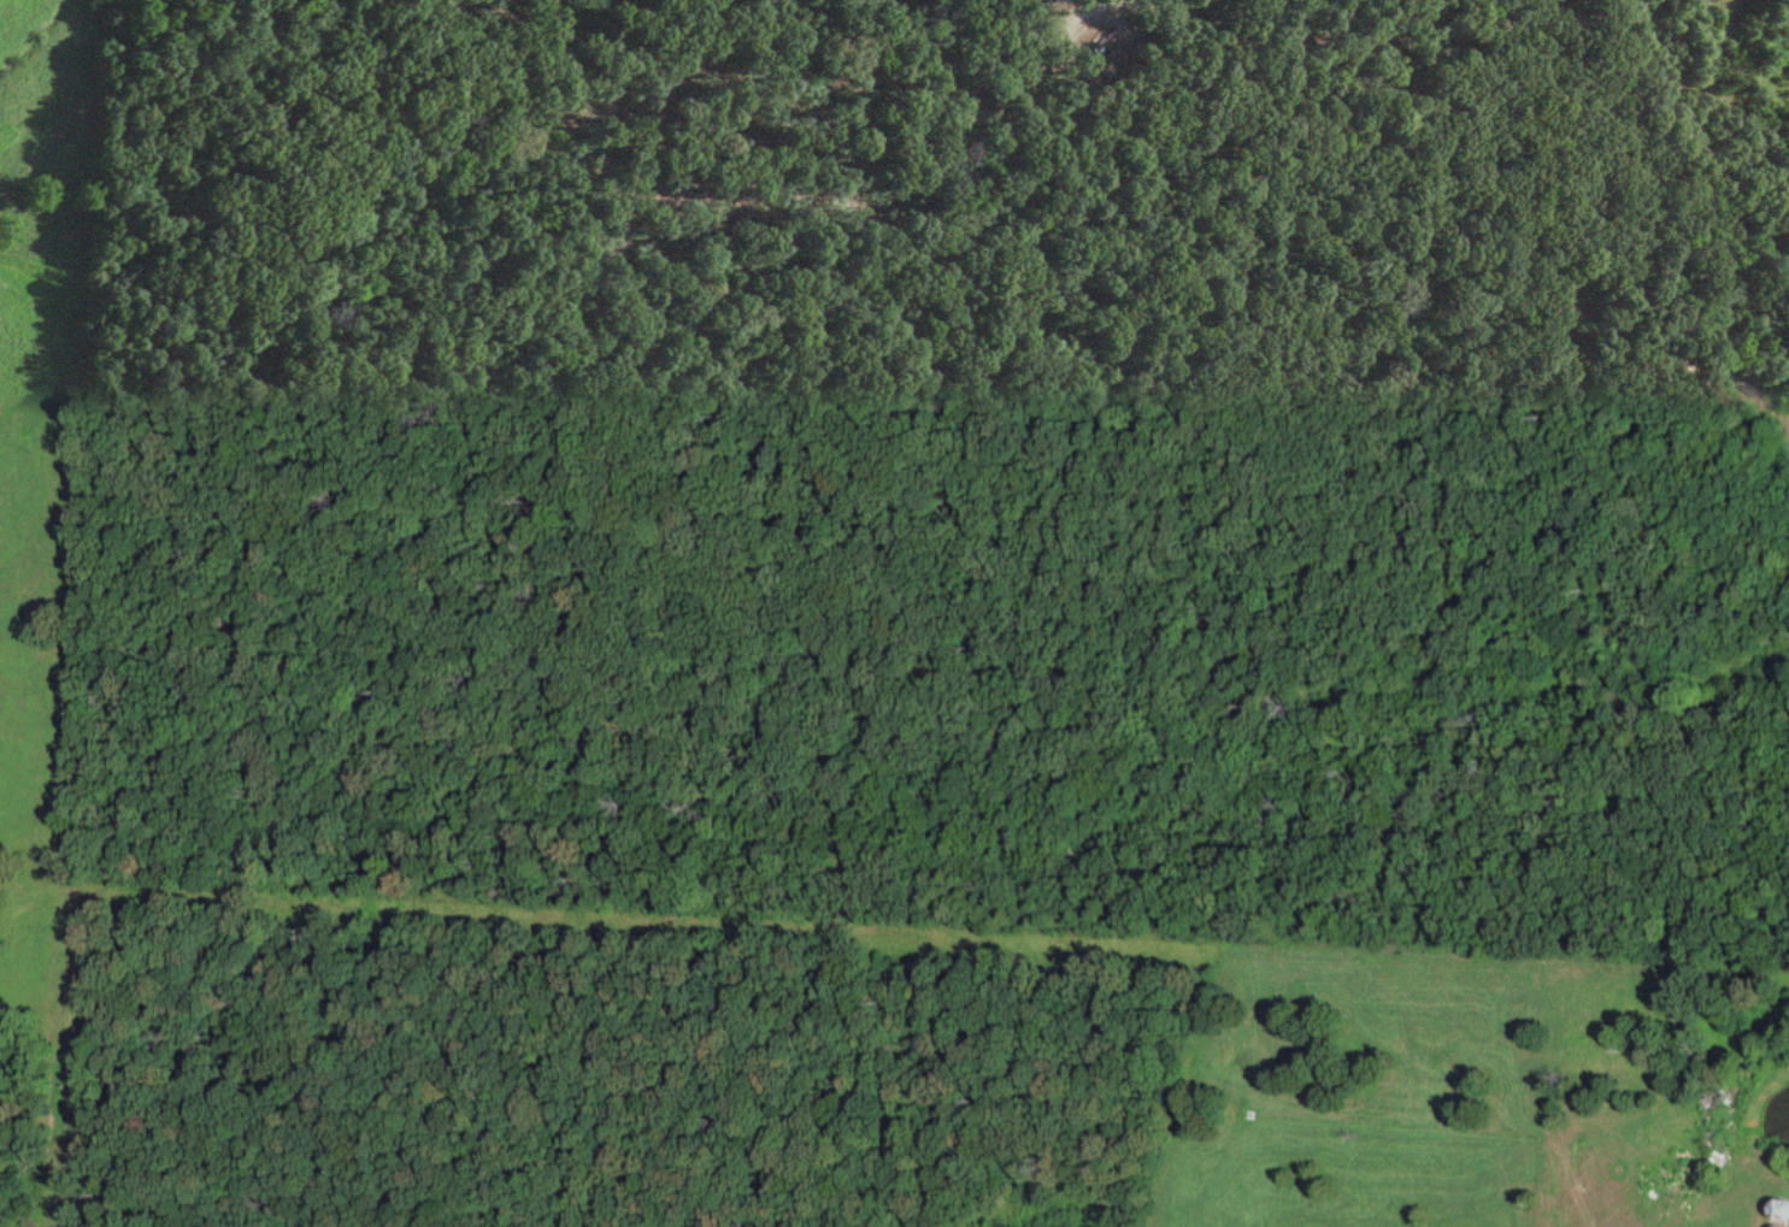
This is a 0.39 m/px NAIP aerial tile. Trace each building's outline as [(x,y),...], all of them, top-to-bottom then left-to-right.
[(1631,1214),(1631,1226),(1646,1226),(1646,1214),(1631,1214)]
